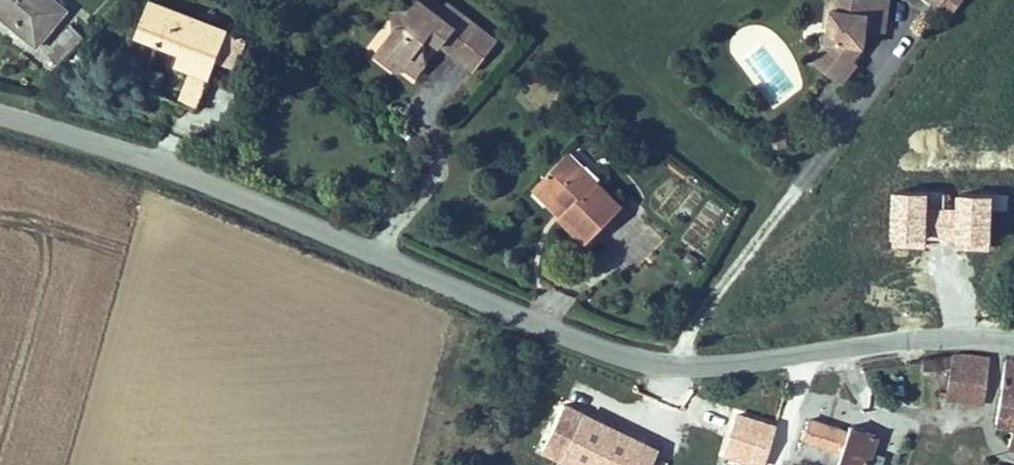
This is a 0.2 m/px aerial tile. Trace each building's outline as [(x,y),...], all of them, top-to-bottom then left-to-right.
[(55,36),(84,0),(12,0),(55,36)] [(208,0),(175,0),(166,19),(212,40),(205,55),(235,68),(256,22),(208,0)] [(450,39),(456,30),(505,63),(525,35),(489,8),(481,19),(453,0),(436,0),(432,5),(416,8),(419,25),(405,43),(435,64),(446,73),(453,63),(450,39)] [(963,16),(974,0),(940,0),(963,16)] [(869,21),(871,3),(853,1),(850,38),(855,39),(857,20),(869,21)] [(854,53),(839,73),(871,95),(885,75),(880,71),(883,67),(879,64),(883,58),(891,56),(893,40),(912,42),(915,7),(871,3),(869,21),(857,20),(855,39),(854,53)] [(36,58),(51,73),(83,40),(69,25),(36,58)] [(435,64),(405,43),(401,51),(421,65),(435,64)] [(764,47),(747,59),(777,100),(794,87),(764,47)] [(235,68),(205,55),(191,85),(221,99),(235,68)] [(883,67),(891,56),(883,58),(879,64),(883,67)] [(655,210),(601,154),(573,182),(599,207),(592,214),(621,244),(655,210)] [(599,207),(573,182),(566,189),(592,214),(599,207)] [(987,358),(973,357),(969,400),(983,402),(987,358)] [(1004,361),(987,358),(983,402),(999,404),(1004,361)] [(563,404),(541,449),(573,464),(648,464),(656,449),(563,404)] [(736,414),(724,453),(761,464),(762,464),(774,426),(736,414)] [(809,419),(798,452),(839,464),(865,464),(875,435),(849,426),(847,431),(809,419)]
